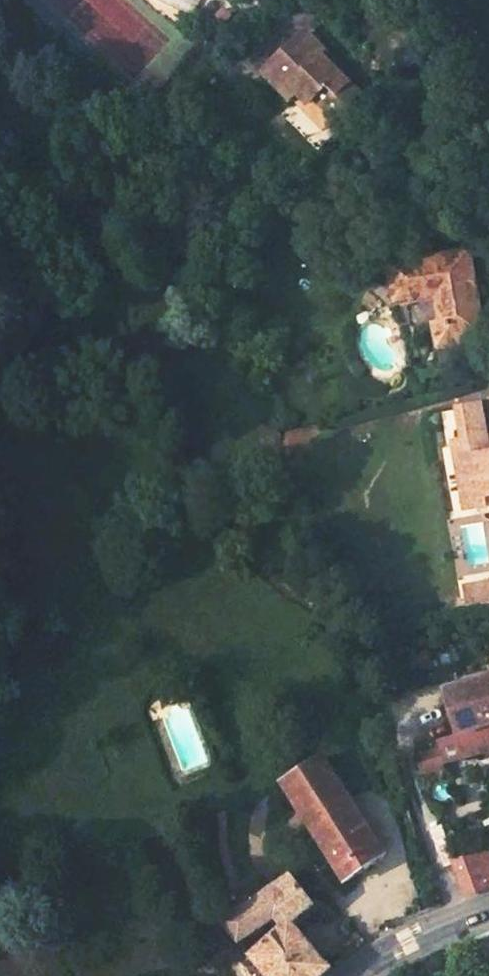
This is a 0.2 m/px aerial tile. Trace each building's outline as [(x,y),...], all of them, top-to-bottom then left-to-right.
[(310,27),(267,68),(300,104),(307,97),(319,109),(323,105),(342,126),(370,98),(326,53),(331,49),(310,27)] [(424,329),(425,352),(444,350),(443,342),(463,341),(456,259),(378,264),(380,303),(422,301),(433,300),(435,328),(424,329)] [(422,301),(424,329),(435,328),(433,300),(422,301)] [(425,352),(424,329),(415,329),(417,353),(425,352)] [(486,455),(479,408),(457,411),(462,443),(451,444),(455,479),(438,481),(443,515),(482,511),(481,500),(488,499),(488,455),(486,455)] [(488,605),(488,588),(470,590),(472,607),(488,605)] [(444,691),(458,737),(453,738),(454,739),(459,758),(463,756),(465,760),(488,752),(488,677),(444,691)] [(313,827),(346,879),(386,855),(350,798),(325,758),(286,783),(313,827)] [(421,763),(426,776),(443,770),(440,759),(439,758),(421,763)] [(455,862),(467,898),(488,889),(476,855),(455,862)] [(266,975),(324,975),(332,969),(293,924),(314,905),(291,876),(268,891),(224,922),(221,925),(238,944),(270,921),(276,916),(286,927),(280,932),(250,958),(266,975)] [(280,932),(286,927),(276,916),(270,921),(280,932)]
